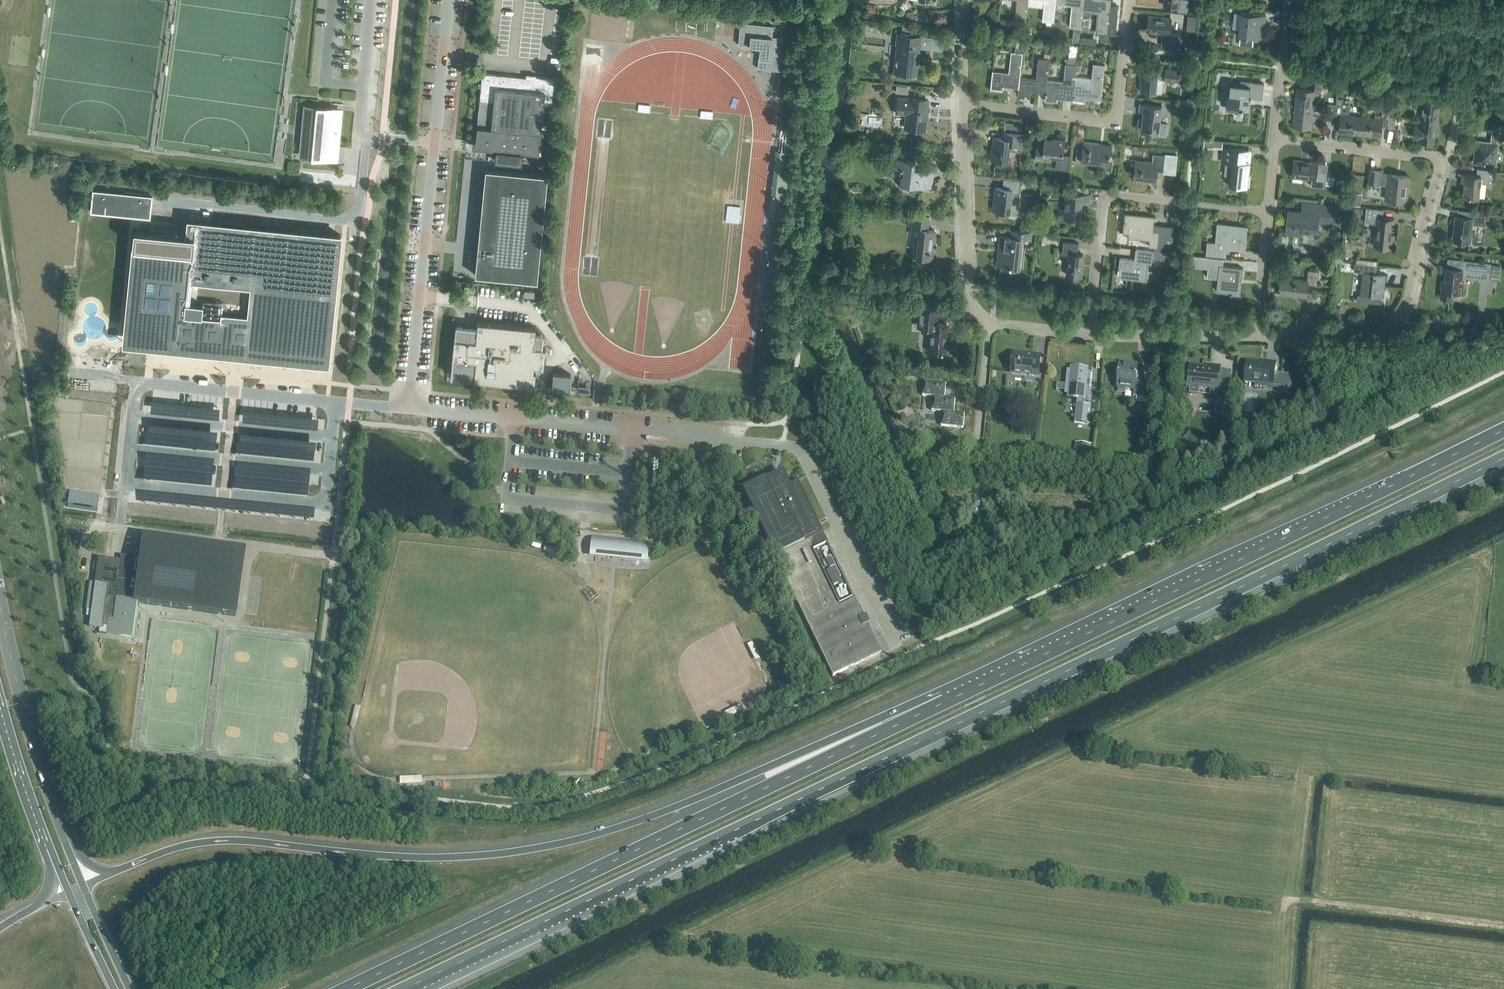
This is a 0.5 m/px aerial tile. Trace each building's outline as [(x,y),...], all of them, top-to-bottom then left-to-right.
[(1029,0),(1017,0),(1015,21),(1026,22),(1029,0)] [(1056,4),(1056,0),(1045,0),(1043,21),(1054,22),(1056,4)] [(1083,9),(1084,0),(1056,0),(1056,4),(1072,5),(1070,27),(1074,27),(1081,28),(1083,9)] [(1112,0),(1084,0),(1083,9),(1099,11),(1097,32),(1108,34),(1112,0)] [(1164,5),(1179,7),(1178,11),(1187,12),(1188,0),(1164,0),(1164,5)] [(1263,24),(1265,24),(1266,15),(1241,12),(1239,36),(1261,39),(1263,24)] [(1163,33),(1162,39),(1161,46),(1178,47),(1179,34),(1170,33),(1172,18),(1149,16),(1147,31),(1163,33)] [(773,25),(740,22),(738,44),(759,46),(757,68),(779,70),(783,37),(772,36),(773,25)] [(931,49),(933,37),(896,33),(895,44),(897,44),(894,71),(916,74),(917,62),(915,61),(917,47),(931,49)] [(1020,77),(1023,52),(1012,51),(1010,72),(993,70),(991,88),(1003,89),(1003,86),(1019,87),(1020,77)] [(1047,83),(1050,58),(1039,57),(1037,78),(1020,77),(1019,87),(1018,94),(1030,95),(1031,92),(1046,93),(1047,83)] [(1075,83),(1077,64),(1076,64),(1069,63),(1066,63),(1064,85),(1047,83),(1046,93),(1045,100),(1057,101),(1058,98),(1073,100),(1075,83)] [(1101,100),(1105,64),(1094,63),(1091,85),(1075,83),(1073,100),(1085,101),(1085,98),(1101,100)] [(1162,93),(1163,79),(1178,81),(1180,69),(1166,68),(1166,71),(1143,69),(1140,91),(1162,93)] [(539,153),(544,101),(552,101),(554,78),(535,76),(535,79),(533,79),(533,77),(530,77),(482,73),(475,147),(495,149),(494,160),(521,163),(522,152),(539,153)] [(1296,88),(1294,108),(1313,110),(1314,96),(1319,97),(1320,86),(1330,87),(1330,80),(1316,79),(1314,90),(1296,88)] [(1262,97),(1263,82),(1240,80),(1240,85),(1230,84),(1230,90),(1230,93),(1228,93),(1227,107),(1249,109),(1250,96),(1262,97)] [(907,94),(908,86),(897,85),(896,92),(907,94)] [(1410,98),(1418,99),(1417,106),(1421,106),(1419,119),(1439,121),(1441,101),(1427,100),(1428,91),(1411,89),(1410,98)] [(924,130),(928,100),(908,97),(908,98),(898,97),(896,113),(906,114),(905,127),(924,130)] [(1342,111),(1343,105),(1343,99),(1337,98),(1336,104),(1334,118),(1341,119),(1339,133),(1360,135),(1362,117),(1348,116),(1349,112),(1342,111)] [(1142,130),(1159,132),(1159,135),(1166,136),(1168,123),(1160,122),(1162,105),(1141,103),(1140,110),(1144,111),(1142,130)] [(1184,112),(1185,104),(1175,103),(1174,111),(1184,112)] [(1334,118),(1336,104),(1328,104),(1326,118),(1334,118)] [(336,146),(339,110),(339,109),(318,107),(318,108),(309,107),(304,155),(313,156),(325,158),(325,157),(335,158),(336,146)] [(1316,115),(1312,115),(1313,110),(1294,108),(1293,126),(1311,128),(1312,120),(1315,120),(1316,115)] [(1388,124),(1389,114),(1390,110),(1383,110),(1382,115),(1375,114),(1375,119),(1362,117),(1360,135),(1380,137),(1381,124),(1388,124)] [(1396,115),(1389,114),(1388,124),(1388,128),(1395,129),(1396,115)] [(1437,142),(1439,121),(1419,119),(1419,125),(1415,124),(1413,138),(1417,138),(1417,139),(1437,142)] [(1022,145),(1024,134),(1017,134),(1018,124),(1005,123),(1003,138),(994,137),(992,159),(1008,161),(1010,149),(1016,150),(1018,150),(1020,149),(1022,147),(1022,145)] [(779,144),(778,150),(790,151),(792,132),(786,132),(780,131),(780,138),(779,144)] [(1492,132),(1491,143),(1477,142),(1475,162),(1495,164),(1497,139),(1503,140),(1503,133),(1492,132)] [(1068,170),(1069,156),(1063,155),(1065,139),(1058,139),(1058,140),(1045,139),(1044,147),(1037,146),(1036,157),(1043,158),(1043,155),(1057,156),(1056,169),(1068,170)] [(1204,146),(1213,147),(1214,140),(1204,139),(1204,146)] [(1109,163),(1111,145),(1084,142),(1083,149),(1077,148),(1075,163),(1083,164),(1083,160),(1109,163)] [(1248,186),(1251,163),(1252,150),(1251,150),(1228,148),(1226,163),(1224,174),(1231,175),(1230,184),(1248,186)] [(1164,171),(1166,155),(1153,154),(1153,162),(1137,160),(1135,177),(1156,180),(1157,170),(1164,171)] [(928,187),(930,170),(914,168),(915,160),(892,157),(890,167),(901,169),(900,184),(928,187)] [(1325,187),(1327,173),(1317,172),(1318,163),(1294,160),(1292,176),(1312,178),(1311,186),(1325,187)] [(485,168),(475,274),(537,280),(547,174),(485,168)] [(1489,184),(1491,169),(1477,168),(1477,175),(1465,174),(1463,196),(1479,197),(1480,183),(1489,184)] [(1407,201),(1410,176),(1388,174),(1380,173),(1380,170),(1370,169),(1369,182),(1379,183),(1379,178),(1387,179),(1385,199),(1407,201)] [(1005,181),(1005,188),(996,187),(993,210),(1009,212),(1009,214),(1018,215),(1019,204),(1012,203),(1013,193),(1020,194),(1022,183),(1005,181)] [(1048,203),(1049,186),(1043,185),(1043,195),(1042,195),(1041,203),(1048,203)] [(150,216),(152,194),(93,188),(91,210),(150,216)] [(1089,202),(1090,194),(1067,192),(1064,218),(1080,220),(1082,201),(1089,202)] [(1350,205),(1358,206),(1359,193),(1351,192),(1350,205)] [(1337,206),(1320,204),(1303,202),(1302,211),(1288,209),(1286,232),(1302,234),(1302,232),(1318,234),(1319,222),(1335,224),(1337,206)] [(730,218),(741,218),(741,203),(730,203),(730,218)] [(1366,207),(1365,222),(1377,223),(1374,245),(1391,246),(1394,219),(1382,217),(1383,209),(1366,207)] [(1493,226),(1494,217),(1486,216),(1487,213),(1470,211),(1470,219),(1456,217),(1453,239),(1470,241),(1472,224),(1485,225),(1493,226)] [(1152,263),(1152,258),(1164,259),(1165,252),(1171,252),(1173,232),(1154,230),(1155,216),(1125,212),(1123,232),(1129,233),(1128,237),(1150,240),(1149,246),(1154,247),(1154,250),(1154,251),(1136,249),(1135,259),(1120,258),(1118,276),(1131,278),(1147,280),(1149,263),(1152,263)] [(921,221),(921,215),(914,214),(911,234),(919,235),(916,257),(931,259),(934,230),(926,229),(927,222),(921,221)] [(135,228),(125,323),(149,325),(148,345),(217,352),(218,340),(234,341),(233,349),(243,350),(243,342),(329,351),(340,234),(188,219),(187,233),(135,228)] [(1245,250),(1248,226),(1217,222),(1215,242),(1207,241),(1206,254),(1226,256),(1227,248),(1245,250)] [(1020,268),(1023,239),(1031,240),(1032,233),(1011,231),(1010,237),(1000,236),(998,248),(1003,248),(1001,265),(1020,268)] [(1064,241),(1063,247),(1063,254),(1069,255),(1067,275),(1081,276),(1084,254),(1077,254),(1077,249),(1078,249),(1079,243),(1064,241)] [(1223,258),(1209,257),(1195,255),(1195,262),(1209,263),(1207,277),(1218,278),(1217,291),(1239,293),(1241,280),(1242,280),(1243,268),(1222,265),(1223,258)] [(1442,280),(1440,297),(1452,298),(1453,291),(1462,292),(1463,282),(1461,282),(1462,276),(1474,278),(1474,277),(1490,279),(1491,276),(1492,265),(1492,263),(1482,262),(1450,258),(1449,267),(1446,267),(1444,280),(1442,280)] [(1384,297),(1386,274),(1376,273),(1377,265),(1355,263),(1354,271),(1362,272),(1360,294),(1357,294),(1357,300),(1368,302),(1368,301),(1380,302),(1380,297),(1384,297)] [(1316,284),(1318,271),(1309,270),(1308,280),(1281,278),(1279,293),(1307,296),(1308,283),(1316,284)] [(849,301),(847,289),(838,291),(840,302),(849,301)] [(918,322),(917,326),(930,328),(928,350),(945,352),(946,339),(944,338),(945,334),(946,334),(947,324),(937,323),(938,309),(919,307),(918,322)] [(472,327),(467,326),(467,324),(463,325),(463,326),(458,325),(458,326),(457,326),(457,327),(456,334),(456,337),(454,337),(451,357),(454,358),(454,361),(453,361),(452,373),(452,374),(453,374),(453,375),(470,377),(470,376),(474,376),(473,379),(534,385),(535,370),(533,370),(533,366),(543,367),(545,347),(540,346),(540,343),(541,343),(542,336),(541,336),(541,335),(540,334),(536,333),(536,334),(534,334),(535,327),(477,320),(476,328),(472,327)] [(566,341),(561,345),(568,356),(574,352),(566,341)] [(1039,376),(1041,356),(1013,353),(1011,373),(1039,376)] [(575,354),(570,358),(578,368),(583,364),(575,354)] [(1291,390),(1293,375),(1275,373),(1276,362),(1263,361),(1263,364),(1247,362),(1245,383),(1255,384),(1255,387),(1291,390)] [(1136,382),(1136,377),(1138,365),(1120,363),(1117,388),(1134,390),(1134,397),(1153,399),(1155,384),(1136,382)] [(1191,366),(1189,387),(1190,387),(1189,394),(1199,395),(1200,388),(1217,390),(1217,397),(1229,398),(1231,377),(1227,376),(1227,370),(1220,370),(1221,366),(1207,365),(1207,368),(1191,366)] [(1095,426),(1099,393),(1089,392),(1091,373),(1089,372),(1089,369),(1071,367),(1070,370),(1067,370),(1066,385),(1062,385),(1061,391),(1065,391),(1065,394),(1067,394),(1067,398),(1077,399),(1074,423),(1095,426)] [(553,372),(551,387),(569,389),(571,374),(553,372)] [(963,428),(965,414),(954,413),(955,399),(945,398),(946,384),(924,381),(922,396),(933,397),(932,411),(943,412),(941,426),(963,428)] [(1227,441),(1228,431),(1218,430),(1217,440),(1227,441)] [(1090,461),(1092,445),(1075,443),(1074,459),(1090,461)] [(881,653),(823,533),(798,480),(787,485),(782,474),(779,475),(779,474),(775,473),(775,477),(767,481),(765,478),(742,489),(775,557),(833,676),(881,653)] [(99,498),(69,494),(68,506),(98,510),(99,498)] [(650,541),(592,535),(590,553),(648,559),(650,541)] [(245,552),(144,538),(141,559),(121,556),(120,561),(117,560),(116,560),(110,559),(99,558),(98,558),(99,558),(96,583),(90,583),(87,610),(92,611),(90,626),(90,627),(103,629),(104,628),(103,628),(104,626),(108,627),(107,634),(119,636),(130,637),(133,615),(135,616),(137,603),(236,617),(245,552)]
